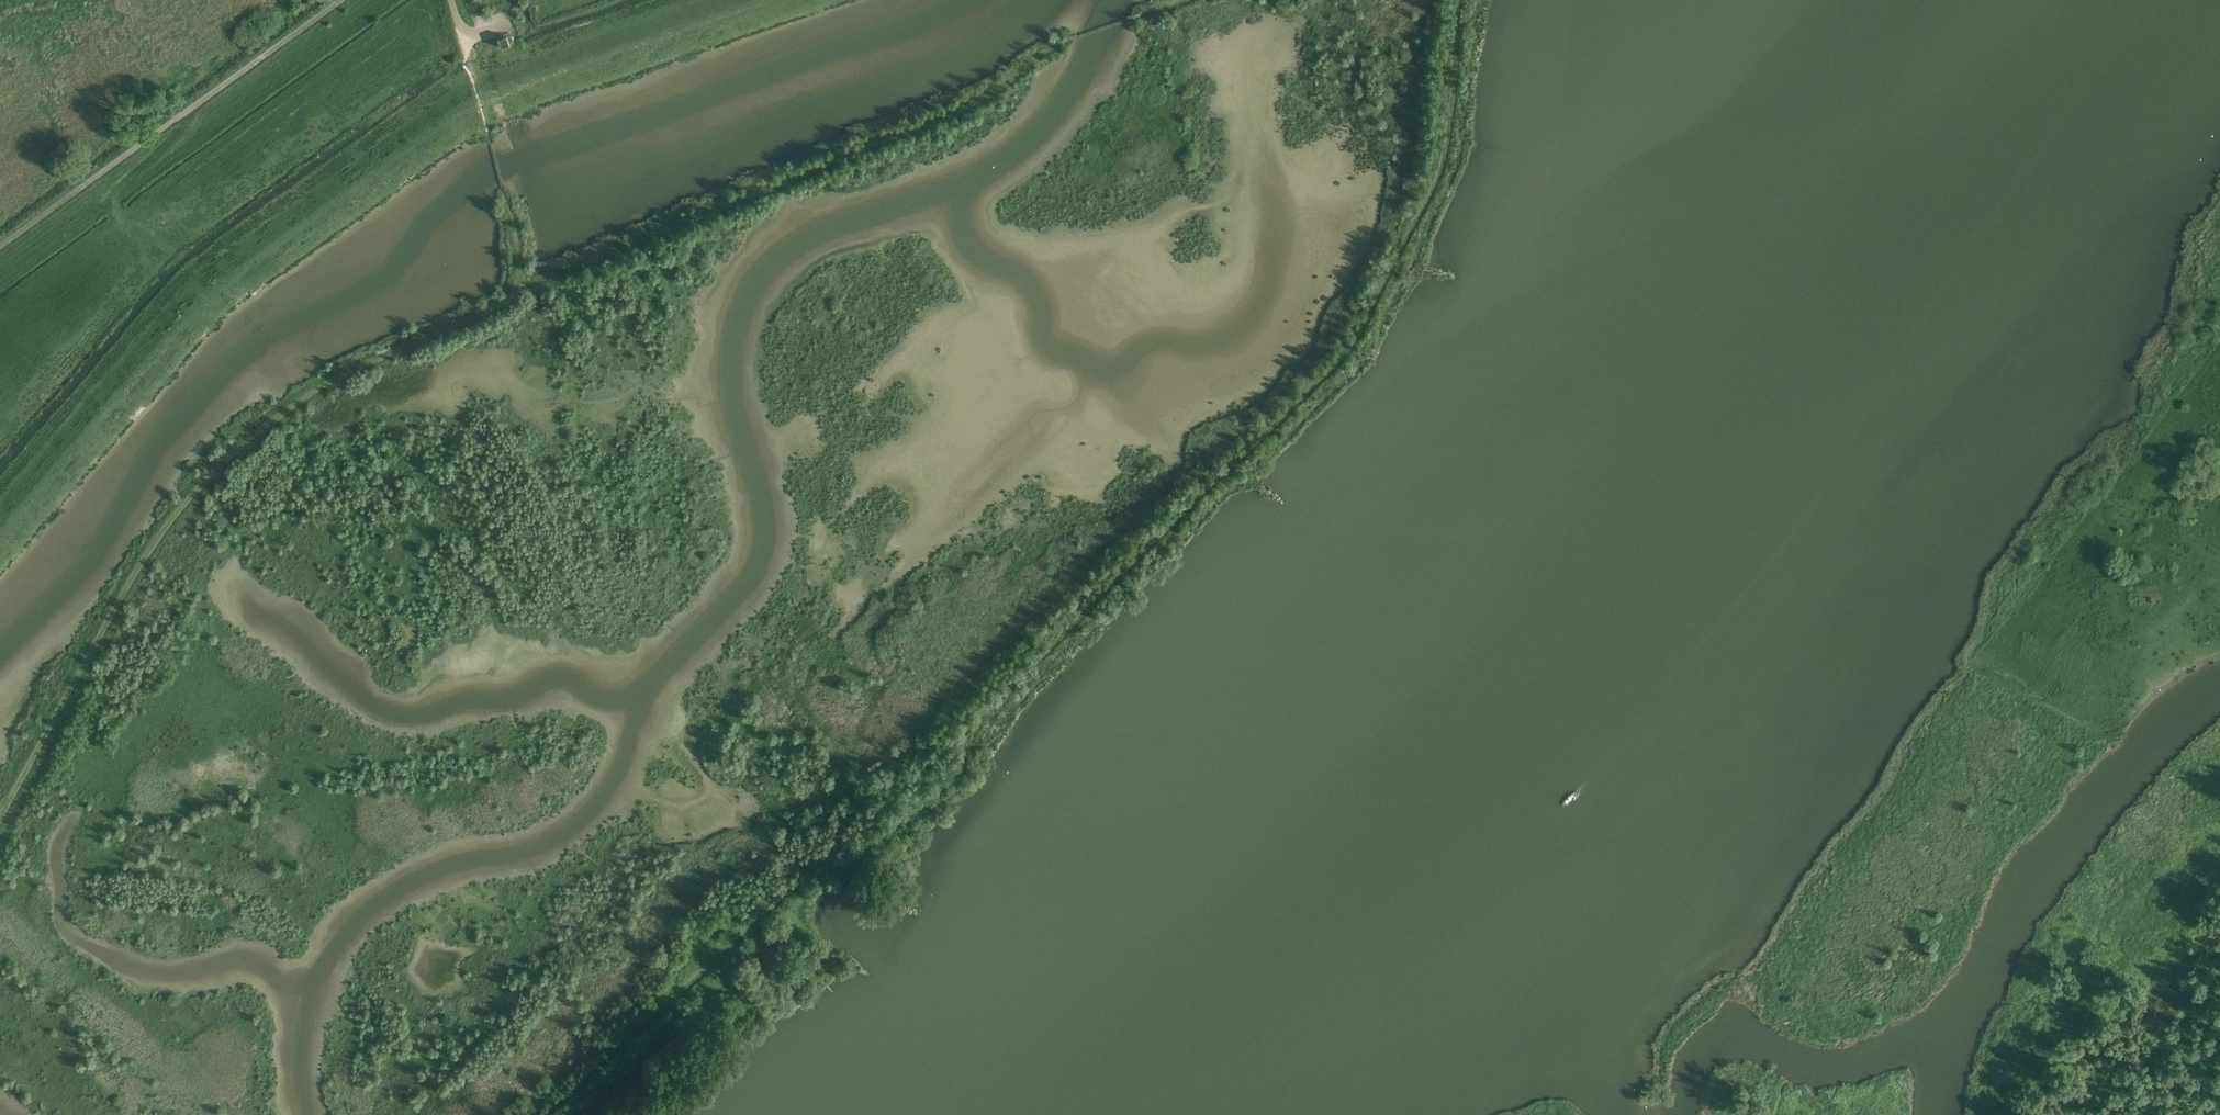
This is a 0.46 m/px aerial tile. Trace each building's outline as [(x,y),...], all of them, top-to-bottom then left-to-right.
[(507,36),(498,39),(501,48),(506,46),(510,45),(507,36)]
